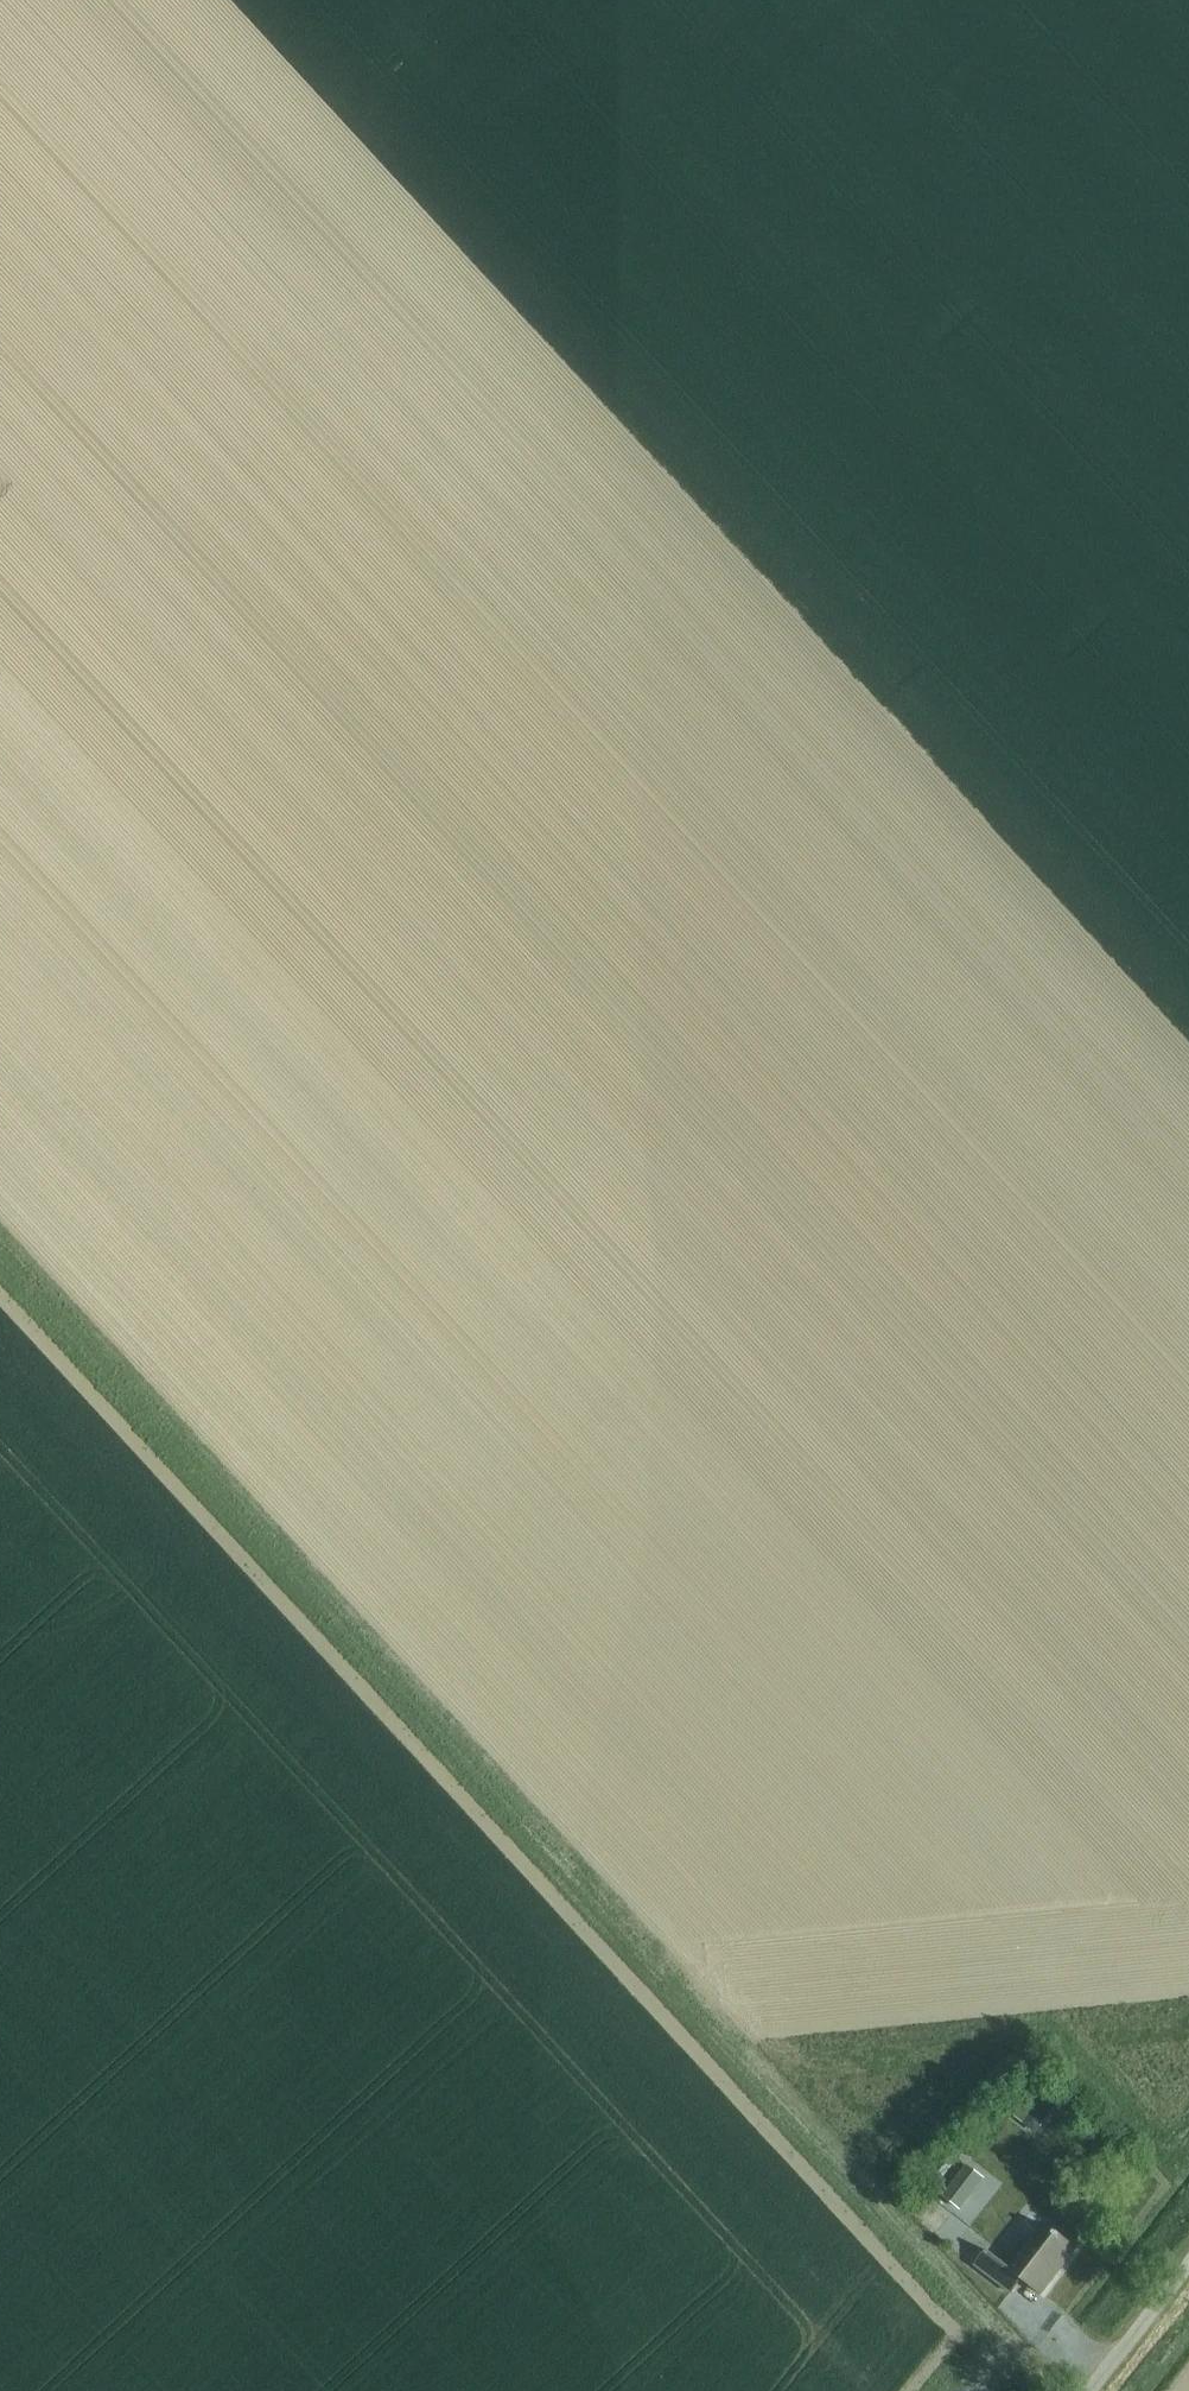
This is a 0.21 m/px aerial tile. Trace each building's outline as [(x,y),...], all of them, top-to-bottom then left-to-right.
[(952,2181),(941,2196),(958,2209),(969,2194),(952,2181)] [(949,2224),(938,2238),(952,2249),(963,2234),(949,2224)] [(1040,2293),(1074,2248),(1044,2225),(1010,2269),(986,2251),(975,2265),(1010,2292),(1021,2279),(1040,2293)]
